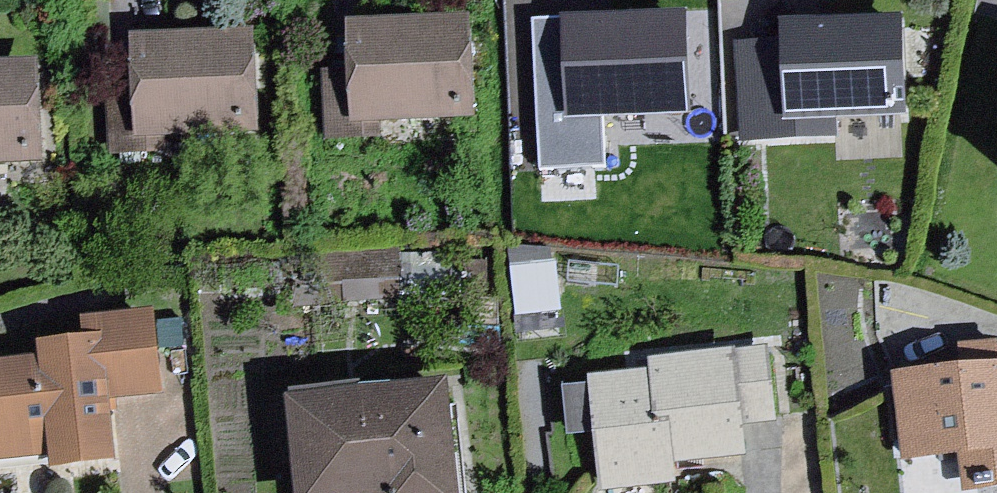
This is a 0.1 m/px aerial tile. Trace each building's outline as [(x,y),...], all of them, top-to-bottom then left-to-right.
[(695,22),(568,26),(568,44),(520,45),(523,142),(621,139),(621,127),(697,126),(695,22)] [(914,26),(787,29),(788,47),(740,49),(742,145),(840,143),(840,131),(916,129),(914,26)] [(482,29),(355,31),(355,50),(323,51),(325,146),(408,144),(408,133),(484,132),(482,29)] [(262,44),(135,47),(136,66),(105,67),(108,163),(188,161),(188,149),(265,147),(262,44)] [(0,72),(0,175),(55,174),(52,71),(0,72)] [(520,305),(563,301),(558,252),(515,256),(520,305)] [(0,374),(0,472),(60,468),(61,482),(125,478),(121,415),(174,411),(168,324),(90,329),(92,348),(48,351),(50,370),(0,374)] [(608,492),(681,492),(679,476),(779,466),(769,359),(655,369),(656,380),(593,386),(594,396),(567,398),(572,451),(604,448),(608,492)] [(895,387),(903,472),(963,466),(965,492),(996,492),(996,378),(895,387)] [(302,407),(309,492),(468,492),(461,394),(302,407)]
